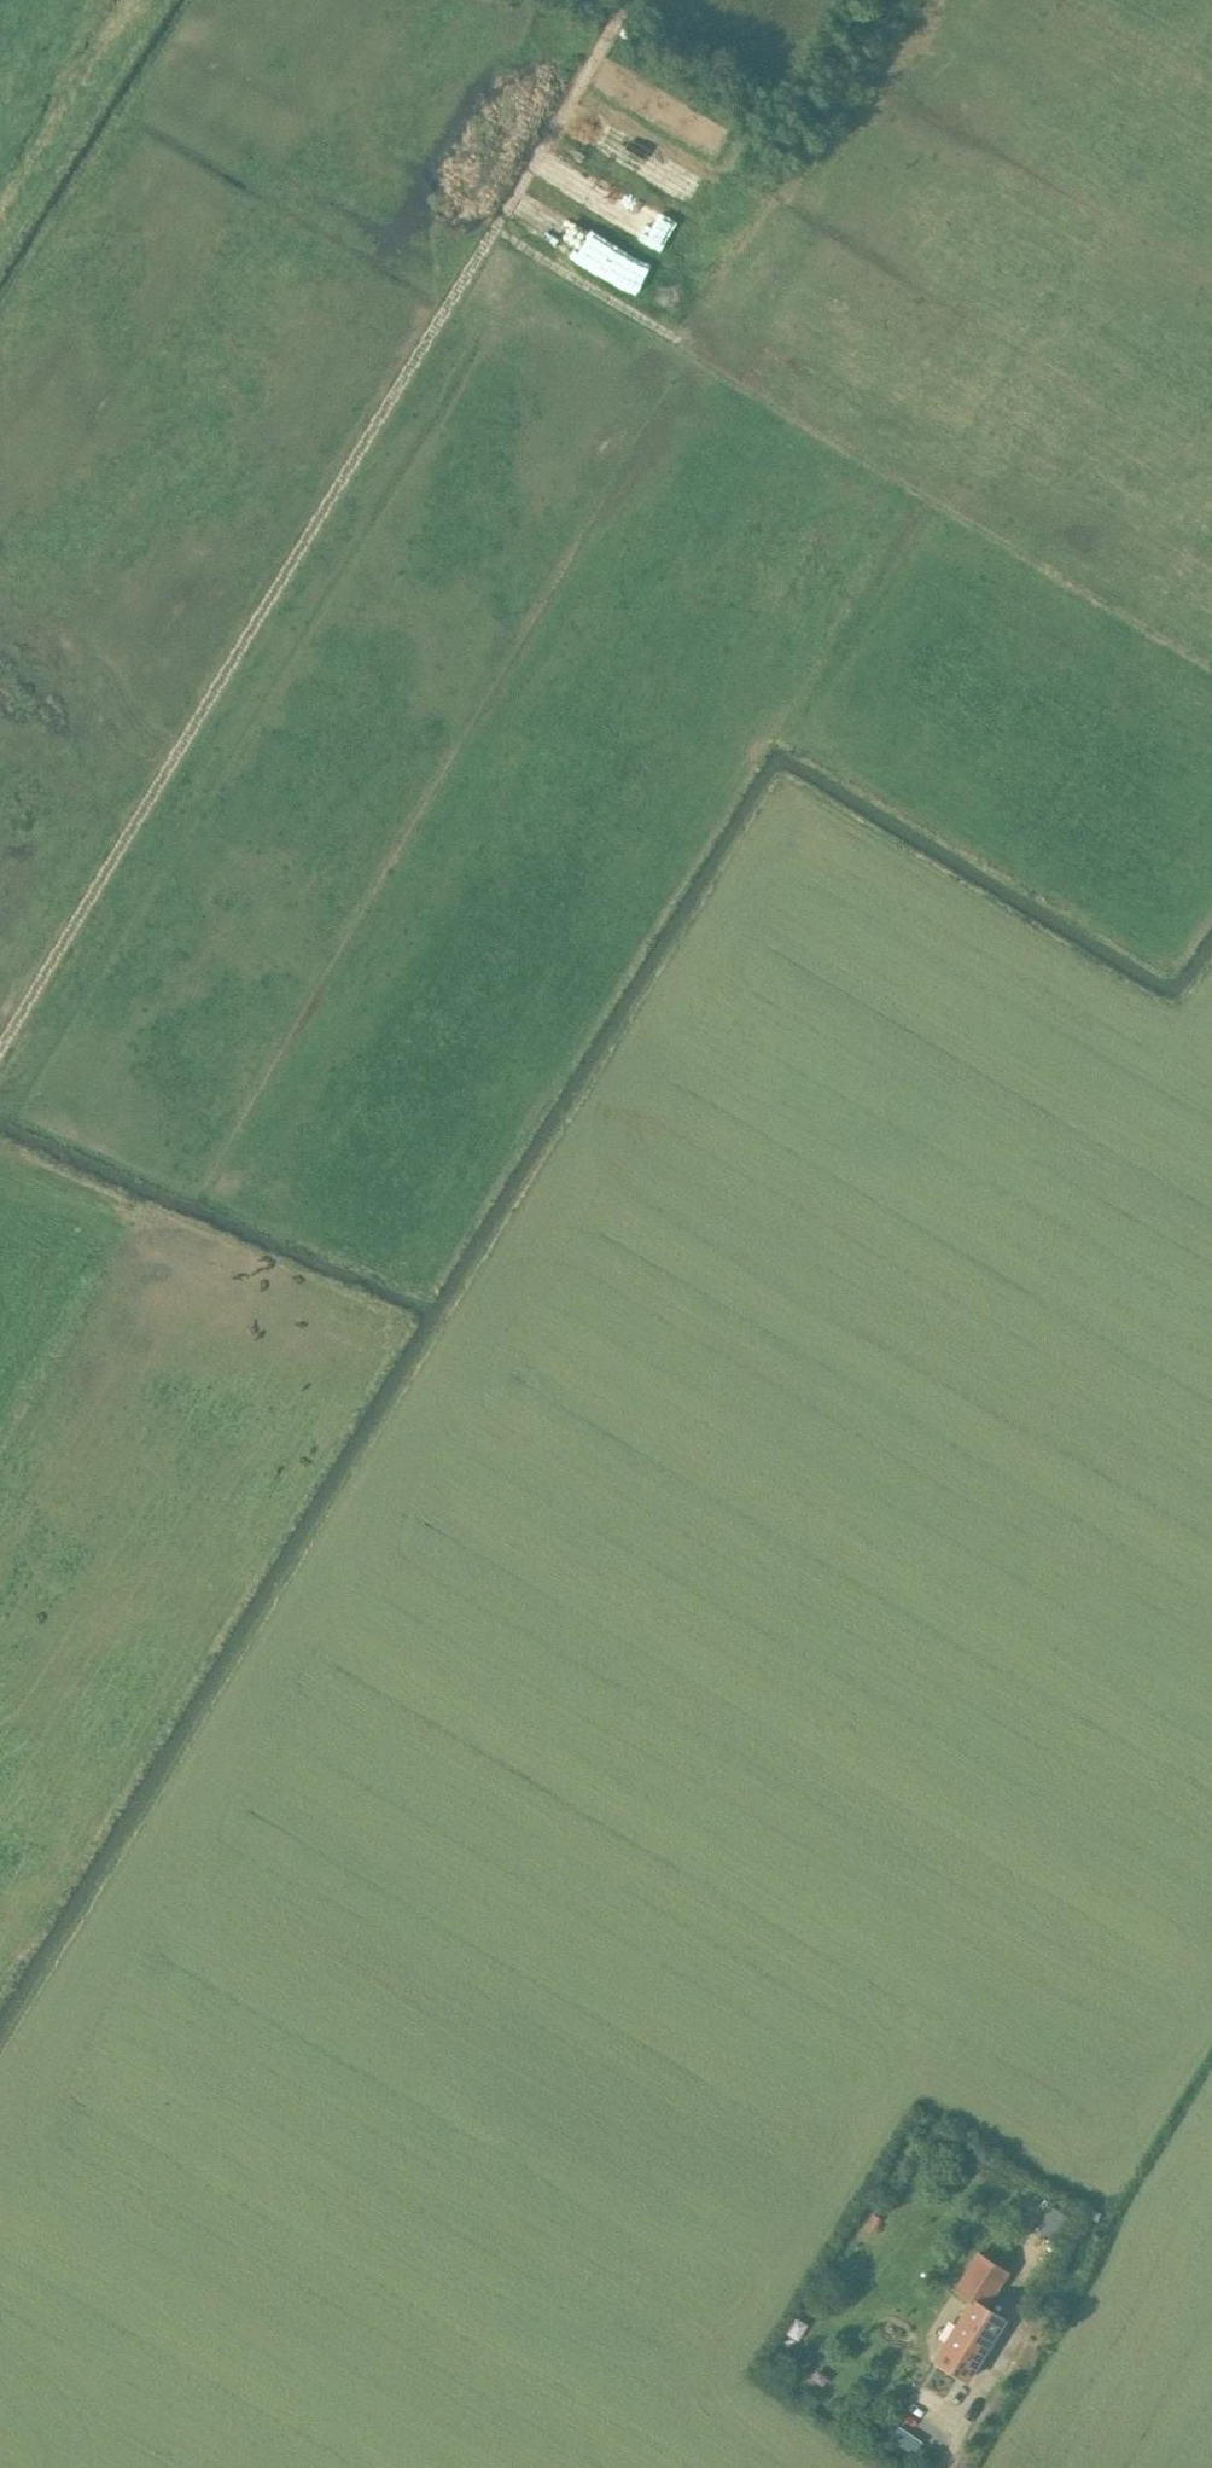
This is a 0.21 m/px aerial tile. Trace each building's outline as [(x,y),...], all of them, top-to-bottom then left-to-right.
[(648,199),(628,230),(661,251),(680,219),(648,199)] [(1038,2227),(1058,2238),(1072,2213),(1053,2202),(1038,2227)] [(995,2339),(1008,2317),(987,2305),(1009,2270),(980,2252),(957,2289),(973,2299),(944,2346),(977,2366),(994,2338),(995,2339)]
